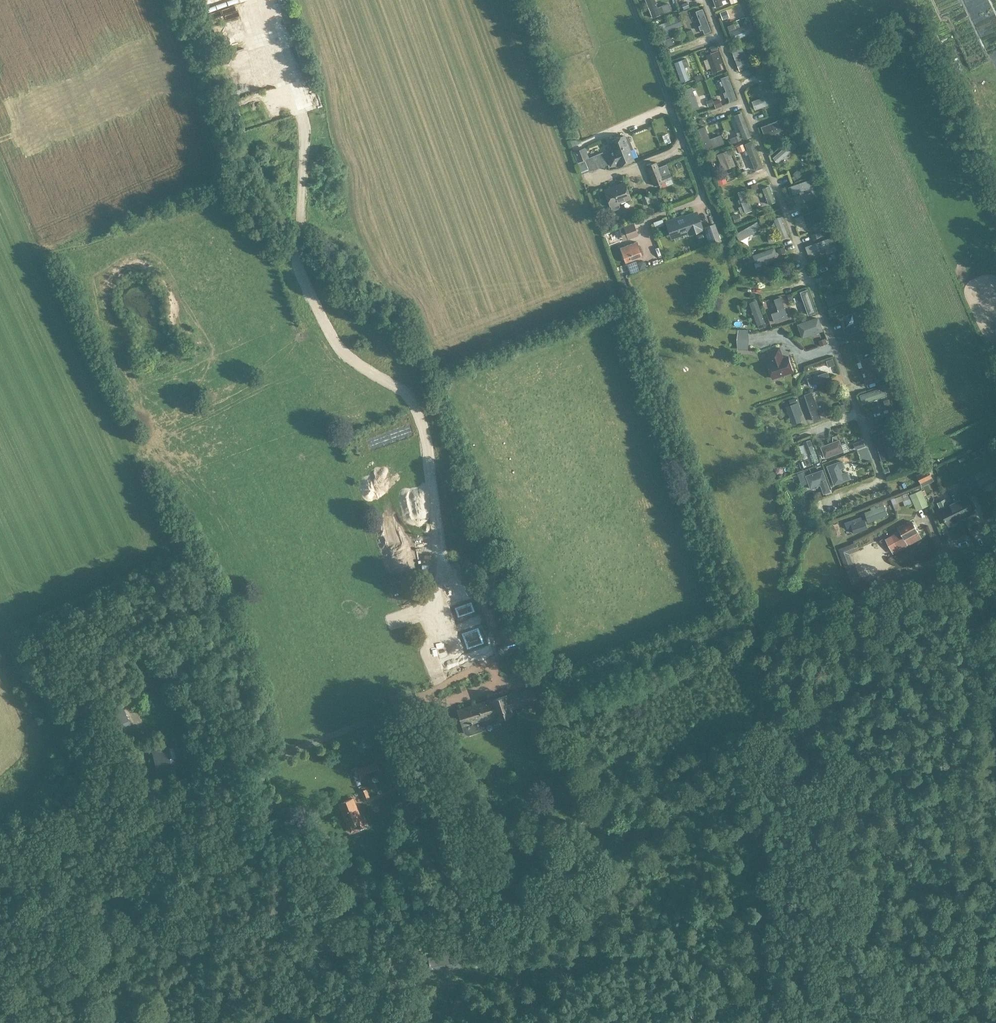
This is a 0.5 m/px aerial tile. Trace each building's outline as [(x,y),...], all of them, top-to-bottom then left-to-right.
[(652,17),(660,14),(671,10),(668,1),(657,5),(655,0),(645,0),(652,17)] [(691,5),(700,29),(708,27),(699,2),(691,5)] [(691,31),(689,24),(681,26),(678,14),(669,17),(671,27),(670,28),(672,36),(691,31)] [(749,17),(726,25),(730,34),(752,26),(749,17)] [(673,44),(670,37),(662,40),(665,47),(673,44)] [(712,45),(703,49),(710,67),(720,63),(712,45)] [(740,45),(730,47),(735,64),(745,62),(740,45)] [(686,57),(674,61),(681,81),(688,78),(684,66),(689,65),(686,57)] [(688,102),(695,100),(689,81),(682,83),(688,102)] [(771,86),(749,96),(753,104),(775,94),(771,86)] [(740,133),(747,130),(738,106),(730,109),(740,133)] [(759,127),(772,124),(770,116),(757,120),(759,127)] [(705,125),(698,128),(705,149),(723,142),(720,134),(709,138),(705,125)] [(624,135),(609,141),(613,151),(606,154),(611,166),(616,164),(617,166),(634,160),(628,145),(631,144),(629,140),(626,137),(625,137),(624,135)] [(770,148),(774,156),(795,143),(791,135),(770,148)] [(753,140),(745,143),(755,169),(763,166),(753,140)] [(714,147),(721,164),(731,160),(725,143),(714,147)] [(585,147),(573,152),(577,162),(589,157),(585,147)] [(603,153),(597,155),(602,166),(607,164),(603,153)] [(594,169),(589,157),(584,160),(589,171),(594,169)] [(664,181),(658,167),(656,162),(646,166),(654,185),(664,181)] [(666,164),(658,167),(664,181),(672,178),(666,164)] [(802,174),(799,170),(793,174),(794,175),(791,177),(794,180),(796,178),(797,178),(802,174)] [(745,179),(749,191),(758,188),(755,176),(745,179)] [(763,198),(770,196),(766,180),(759,181),(763,198)] [(619,206),(618,203),(630,198),(624,182),(604,190),(610,206),(611,206),(612,209),(614,210),(618,208),(619,206)] [(734,186),(742,207),(750,204),(742,183),(734,186)] [(651,202),(648,194),(641,197),(644,205),(651,202)] [(787,210),(797,207),(794,199),(785,203),(787,210)] [(816,203),(799,208),(802,218),(808,216),(809,220),(821,216),(816,203)] [(766,214),(768,227),(773,226),(775,234),(784,232),(780,211),(766,214)] [(695,213),(668,223),(672,234),(687,228),(689,232),(700,228),(695,213)] [(720,240),(715,224),(707,227),(713,242),(720,240)] [(794,229),(796,236),(806,232),(804,226),(794,229)] [(636,231),(626,235),(628,240),(638,236),(636,231)] [(637,242),(620,248),(625,262),(642,256),(637,242)] [(773,246),(751,254),(754,262),(776,254),(773,246)] [(841,263),(835,265),(837,272),(844,270),(841,263)] [(835,267),(829,269),(831,275),(837,273),(835,267)] [(769,278),(764,269),(755,274),(761,283),(769,278)] [(804,306),(811,304),(806,282),(799,284),(804,306)] [(830,289),(823,292),(828,305),(850,298),(848,291),(833,296),(830,289)] [(751,294),(745,296),(752,314),(758,312),(751,294)] [(787,317),(780,296),(774,299),(778,310),(771,312),(774,321),(787,317)] [(848,300),(841,302),(848,321),(855,318),(848,300)] [(857,322),(844,327),(846,334),(866,326),(860,310),(858,310),(853,312),(857,322)] [(796,323),(801,338),(822,330),(817,316),(796,323)] [(733,326),(733,342),(743,342),(743,326),(733,326)] [(795,372),(789,358),(784,360),(780,349),(769,353),(773,364),(769,365),(774,380),(795,372)] [(874,356),(862,360),(867,376),(870,375),(872,381),(880,378),(874,356)] [(827,371),(808,378),(810,384),(821,381),(823,388),(832,385),(827,371)] [(862,403),(887,395),(884,386),(859,394),(862,403)] [(804,394),(814,421),(821,418),(811,391),(804,394)] [(787,418),(798,416),(794,398),(783,401),(787,418)] [(847,410),(845,403),(838,405),(840,412),(847,410)] [(858,409),(862,415),(871,410),(868,404),(858,409)] [(870,414),(861,417),(864,425),(873,421),(870,414)] [(872,434),(881,460),(889,457),(880,431),(872,434)] [(858,435),(849,437),(851,444),(860,441),(858,435)] [(839,438),(820,446),(824,458),(843,450),(839,438)] [(810,439),(802,442),(811,463),(818,460),(810,439)] [(843,459),(827,465),(834,484),(851,478),(848,470),(843,472),(841,468),(845,466),(843,459)] [(823,469),(806,475),(811,488),(821,484),(824,493),(831,490),(823,469)] [(917,476),(921,483),(932,477),(928,470),(917,476)] [(910,494),(917,510),(929,505),(922,489),(921,489),(920,487),(910,491),(912,494),(910,494)] [(804,492),(805,501),(814,499),(813,490),(804,492)] [(897,491),(886,494),(889,505),(895,504),(893,497),(898,496),(897,491)] [(958,500),(953,502),(961,519),(974,512),(973,510),(975,509),(976,507),(973,500),(970,500),(968,500),(964,491),(955,495),(958,500)] [(961,519),(953,502),(948,505),(945,499),(938,502),(949,524),(961,519)] [(813,501),(805,503),(807,511),(815,509),(813,501)] [(878,503),(880,507),(876,508),(875,506),(870,507),(871,510),(865,512),(869,522),(888,515),(883,501),(878,503)] [(788,513),(785,526),(794,528),(797,514),(788,513)] [(865,520),(863,520),(861,517),(845,522),(847,529),(852,527),(854,533),(868,528),(865,520)] [(918,532),(913,521),(899,529),(900,531),(892,535),(900,549),(921,538),(918,532)] [(833,532),(840,529),(838,522),(830,525),(833,532)] [(855,566),(854,564),(850,554),(860,550),(857,542),(839,549),(847,569),(855,566)] [(473,582),(477,592),(490,587),(486,576),(473,582)] [(491,657),(465,587),(464,584),(453,589),(452,587),(446,589),(448,596),(450,595),(458,617),(456,618),(464,642),(454,645),(456,650),(456,652),(453,652),(453,651),(442,654),(444,660),(442,661),(445,669),(454,666),(454,664),(472,658),(472,660),(480,657),(481,660),(491,657)] [(492,627),(501,623),(495,606),(485,609),(492,627)] [(507,644),(518,640),(513,627),(504,630),(502,631),(507,644)] [(481,729),(483,727),(480,719),(495,714),(497,718),(511,714),(509,708),(516,706),(516,708),(523,705),(523,704),(528,702),(536,700),(533,689),(510,696),(509,694),(506,695),(491,700),(467,707),(458,710),(459,713),(462,725),(465,733),(468,734),(481,729)] [(116,729),(130,722),(127,716),(122,706),(108,712),(116,729)] [(545,713),(548,724),(569,718),(566,707),(545,713)] [(549,754),(553,749),(552,743),(549,742),(545,727),(539,729),(543,743),(541,746),(542,752),(549,754)] [(175,744),(152,750),(158,774),(181,768),(175,744)] [(370,775),(371,777),(381,773),(376,761),(357,769),(361,779),(370,775)] [(359,789),(360,791),(363,798),(369,796),(366,789),(364,789),(363,787),(359,789)] [(361,819),(353,798),(339,803),(347,825),(348,825),(351,831),(363,826),(360,820),(361,819)]
